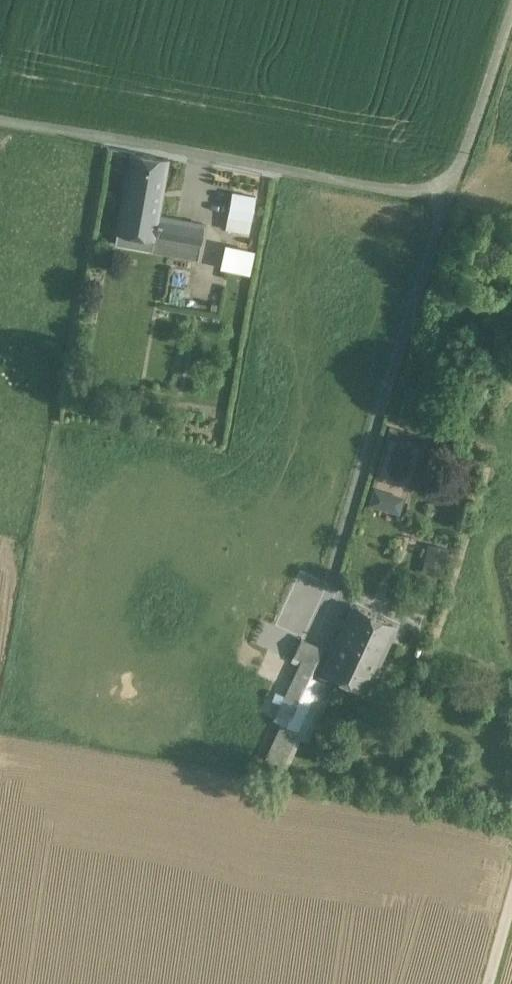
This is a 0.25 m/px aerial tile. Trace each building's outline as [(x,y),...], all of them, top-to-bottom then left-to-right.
[(167,159),(132,153),(114,244),(151,250),(153,239),(174,242),(177,220),(158,217),(167,159)] [(231,192),(227,214),(251,218),(255,195),(231,192)] [(202,224),(177,220),(174,242),(198,246),(202,224)] [(174,242),(153,239),(151,250),(197,257),(198,246),(174,242)] [(219,265),(249,272),(254,249),(225,242),(219,265)] [(426,449),(430,436),(399,427),(395,440),(426,449)] [(369,507),(397,516),(403,499),(374,490),(369,507)] [(446,550),(430,546),(427,562),(443,566),(446,550)] [(396,625),(354,605),(323,669),(366,689),(396,625)] [(302,638),(294,656),(295,656),(293,660),(300,664),(288,689),(274,718),(284,723),(298,729),(321,680),(311,676),(324,648),(302,638)] [(321,680),(298,729),(295,735),(307,741),(333,686),(321,680)] [(288,689),(273,682),(259,711),(274,718),(288,689)] [(281,729),(295,735),(298,729),(284,723),(281,729)] [(295,735),(281,729),(269,756),(283,763),(295,735)]
